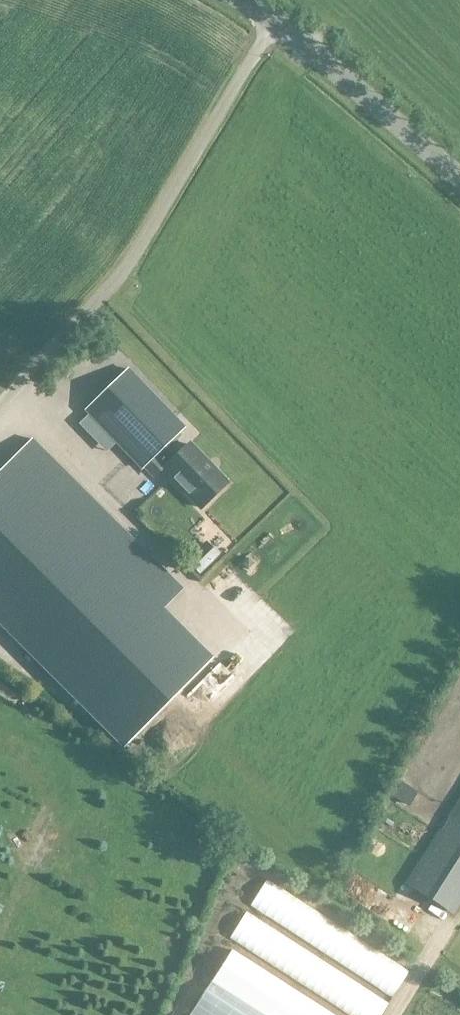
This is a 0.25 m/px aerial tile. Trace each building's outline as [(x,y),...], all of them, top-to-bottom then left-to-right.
[(165,448),(185,428),(128,368),(83,411),(142,470),(156,457),(165,448)] [(182,589),(33,439),(0,472),(0,621),(124,746),(211,660),(161,610),(182,589)] [(175,458),(165,448),(156,457),(165,467),(163,470),(201,510),(228,484),(189,444),(175,458)] [(186,561),(199,575),(209,565),(196,552),(186,561)] [(459,879),(459,803),(408,883),(443,906),(459,879)] [(336,946),(346,923),(315,910),(306,933),(336,946)] [(388,1001),(247,911),(229,940),(347,1014),(379,1014),(388,1001)] [(188,1014),(335,1014),(231,949),(188,1014)]
